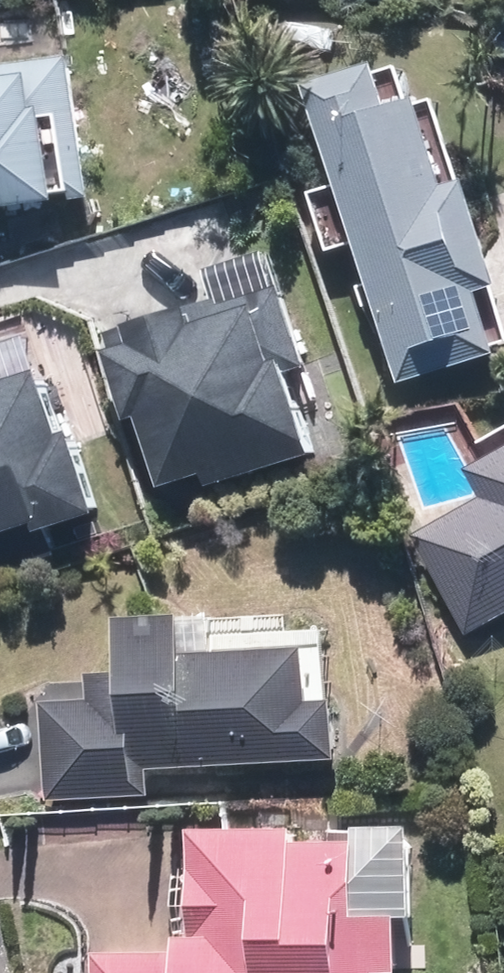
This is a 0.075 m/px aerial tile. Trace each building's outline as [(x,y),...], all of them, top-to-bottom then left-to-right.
[(85,51),(0,59),(0,204),(98,196),(85,51)] [(414,55),(321,82),(406,376),(503,348),(503,289),(502,282),(503,281),(503,236),(485,171),(472,175),(445,81),(423,87),(414,55)] [(159,314),(111,330),(139,415),(147,412),(171,484),(210,471),(215,486),(328,449),(302,368),(320,362),(292,278),(215,303),(210,290),(157,308),(159,314)] [(111,503),(60,358),(0,379),(0,542),(111,503)] [(473,462),(487,486),(411,530),(478,644),(503,629),(503,444),(473,462)] [(90,694),(47,692),(42,807),(156,812),(159,762),(346,764),(352,698),(320,696),(322,648),(223,643),(225,607),(121,602),(119,662),(92,661),(90,694)] [(309,818),(194,815),(193,926),(179,926),(179,944),(89,943),(89,972),(387,972),(427,972),(427,944),(415,944),(424,822),(362,820),(362,834),(309,833),(309,818)]
